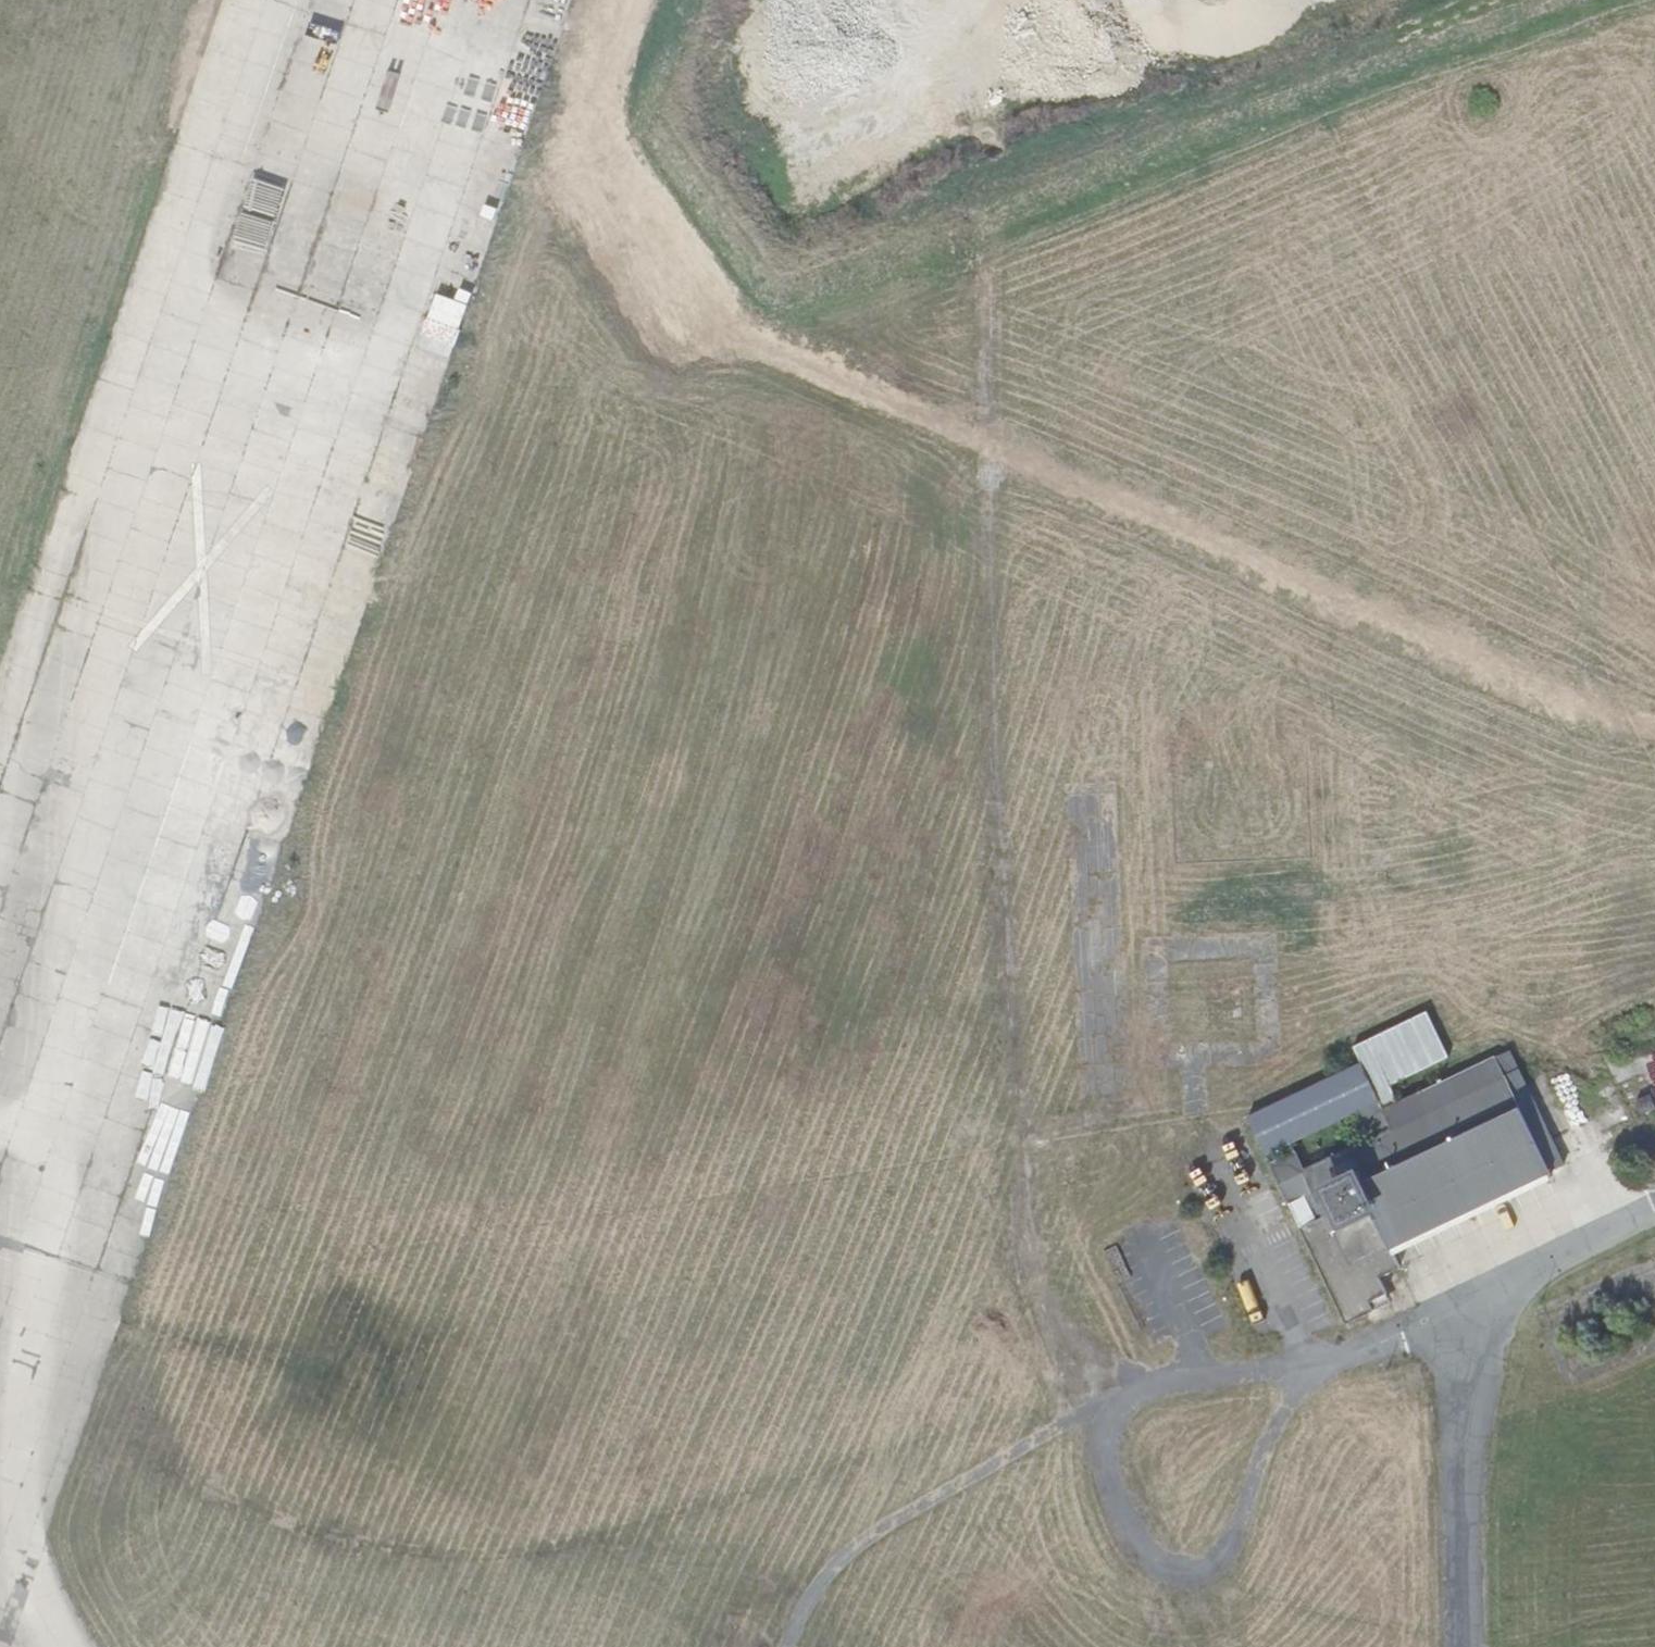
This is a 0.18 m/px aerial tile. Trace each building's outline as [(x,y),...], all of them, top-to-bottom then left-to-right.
[(1391,1298),(1378,1272),(1398,1262),(1390,1244),(1565,1161),(1509,1046),(1383,1106),(1361,1059),(1249,1113),(1267,1151),(1281,1145),(1285,1153),(1270,1159),(1347,1319),(1391,1298)]
